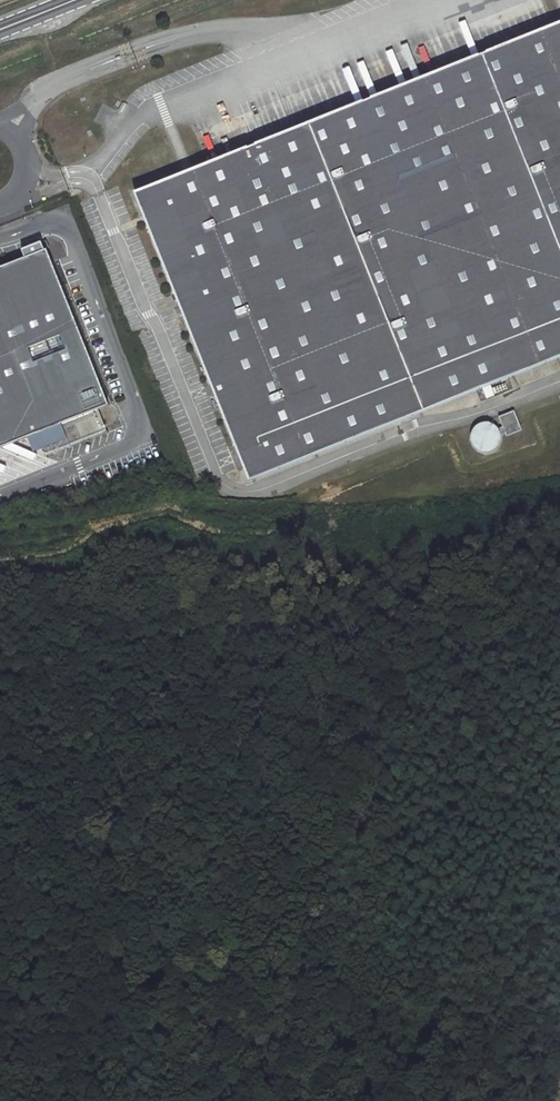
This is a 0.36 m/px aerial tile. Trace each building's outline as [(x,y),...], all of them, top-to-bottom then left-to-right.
[(559,352),(559,19),(127,192),(243,482),(559,352)] [(109,411),(44,250),(0,267),(0,455),(109,411)] [(507,410),(491,416),(495,426),(491,427),(490,426),(486,423),(480,421),(476,421),(471,423),(467,426),(464,431),(464,433),(463,437),(465,442),(467,446),(471,449),(477,451),(482,451),(487,449),(490,447),(492,444),(494,440),(494,434),(498,433),(499,436),(515,429),(507,410)]
